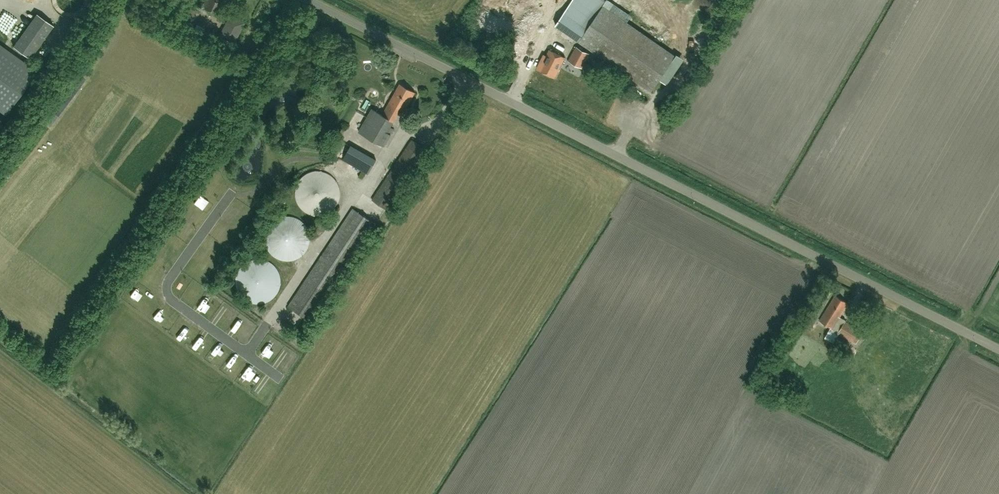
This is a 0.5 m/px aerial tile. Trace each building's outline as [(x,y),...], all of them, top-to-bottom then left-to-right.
[(226,0),(206,0),(202,6),(219,14),(226,0)] [(556,25),(579,41),(578,41),(651,91),(676,56),(603,6),(606,1),(604,0),(573,0),(556,25)] [(190,27),(198,10),(183,3),(175,20),(190,27)] [(30,58),(53,25),(37,13),(13,46),(30,58)] [(230,14),(219,35),(233,43),(245,22),(230,14)] [(568,60),(582,67),(590,52),(576,45),(568,60)] [(0,46),(0,108),(6,112),(35,71),(0,46)] [(555,77),(565,56),(549,48),(546,55),(544,54),(537,68),(555,77)] [(404,111),(415,92),(400,83),(390,102),(383,114),(372,108),(359,131),(385,146),(394,128),(391,126),(394,121),(392,120),(399,108),(404,111)] [(423,100),(429,105),(433,100),(427,96),(423,100)] [(387,209),(427,149),(412,139),(373,199),(387,209)] [(368,174),(377,159),(351,145),(343,159),(368,174)] [(298,183),(296,188),(296,194),(297,200),(300,206),(304,210),(309,213),(315,215),(321,215),(327,214),(332,210),(337,206),(340,200),(341,194),(340,188),(338,182),(335,177),(330,173),(324,171),(318,170),(312,171),(306,173),(302,177),(298,183)] [(313,322),(378,224),(353,207),(287,305),(313,322)] [(296,217),(290,216),(284,216),(278,218),(273,221),(269,226),(267,231),(265,237),(266,243),(268,249),(272,254),(277,258),(282,260),(289,261),(295,260),(300,257),(305,253),(308,248),(310,242),(310,236),(309,230),(306,225),(302,220),(296,217)] [(281,280),(280,274),(277,269),(273,264),(268,261),(262,259),(256,259),(250,260),(245,264),(241,268),(238,274),(236,280),(237,286),(239,292),(243,297),(247,300),(253,303),(259,303),(265,303),(270,300),(275,297),(278,292),(281,286),(281,280)] [(833,328),(839,332),(856,343),(863,332),(845,322),(846,320),(840,316),(849,303),(836,295),(820,320),(833,328)] [(847,349),(851,342),(839,334),(834,342),(847,349)]
